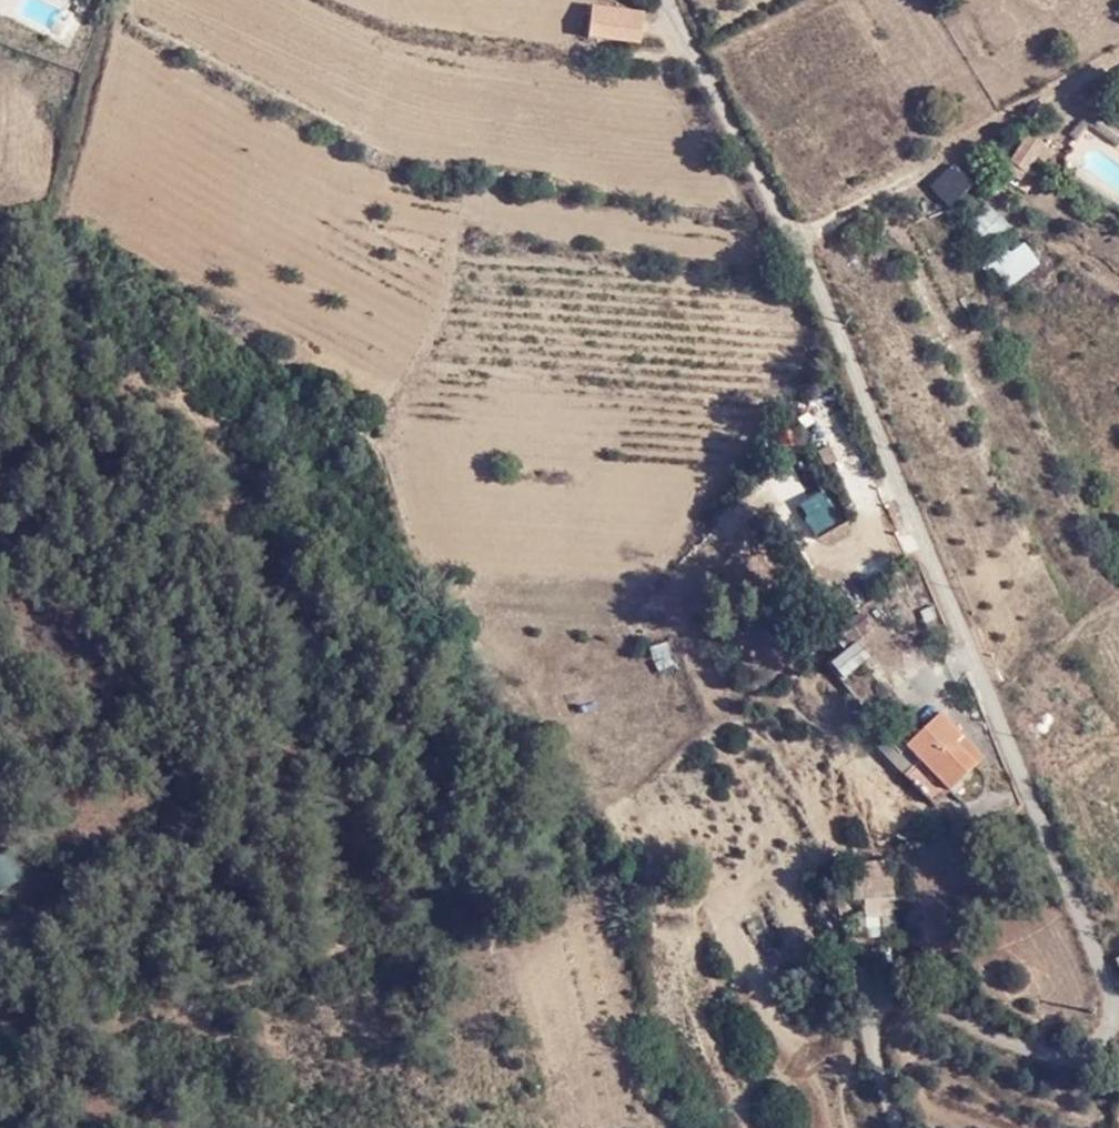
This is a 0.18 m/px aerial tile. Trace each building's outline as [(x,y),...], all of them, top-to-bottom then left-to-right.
[(640,17),(590,9),(589,32),(640,38),(640,17)] [(1007,170),(1032,186),(1055,150),(1047,143),(1051,136),(1040,129),(1034,137),(1027,134),(1007,170)] [(951,204),(961,194),(943,173),(933,183),(951,204)] [(791,432),(780,436),(785,450),(797,444),(791,432)] [(988,754),(946,709),(910,742),(898,732),(884,750),(937,805),(988,754)] [(878,900),(890,900),(890,868),(862,869),(863,901),(878,900)] [(892,933),(890,900),(878,900),(881,933),(892,933)] [(1116,979),(1118,978),(1118,958),(1109,962),(1116,979)]
